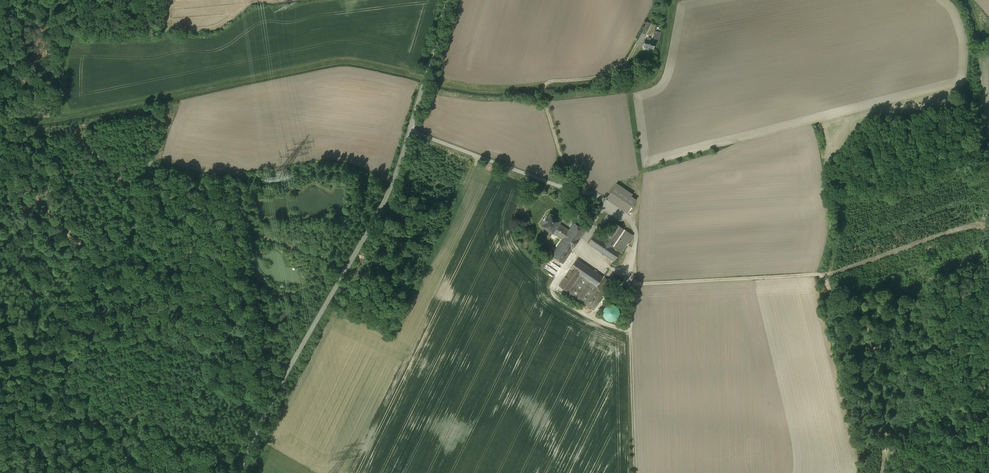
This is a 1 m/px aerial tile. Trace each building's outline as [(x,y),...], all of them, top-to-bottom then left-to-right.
[(646,21),(641,31),(645,33),(650,23),(646,21)] [(660,39),(662,32),(655,30),(654,38),(660,39)] [(645,39),(642,50),(648,51),(649,48),(653,49),(655,42),(645,39)] [(631,194),(615,183),(605,198),(626,213),(634,201),(629,197),(631,194)] [(561,220),(550,213),(548,216),(543,222),(544,223),(542,226),(553,233),(559,224),(561,220)] [(563,263),(585,231),(574,223),(569,230),(559,224),(553,233),(563,239),(552,255),(563,263)] [(613,262),(631,237),(615,226),(605,240),(595,233),(587,244),(613,262)] [(602,279),(577,261),(559,286),(592,310),(604,293),(596,287),(602,279)] [(613,305),(611,304),(608,305),(605,307),(604,309),(603,312),(603,315),(604,317),(606,319),(608,321),(611,322),(614,321),(616,320),(618,318),(620,316),(620,313),(620,310),(618,308),(616,306),(613,305)]
